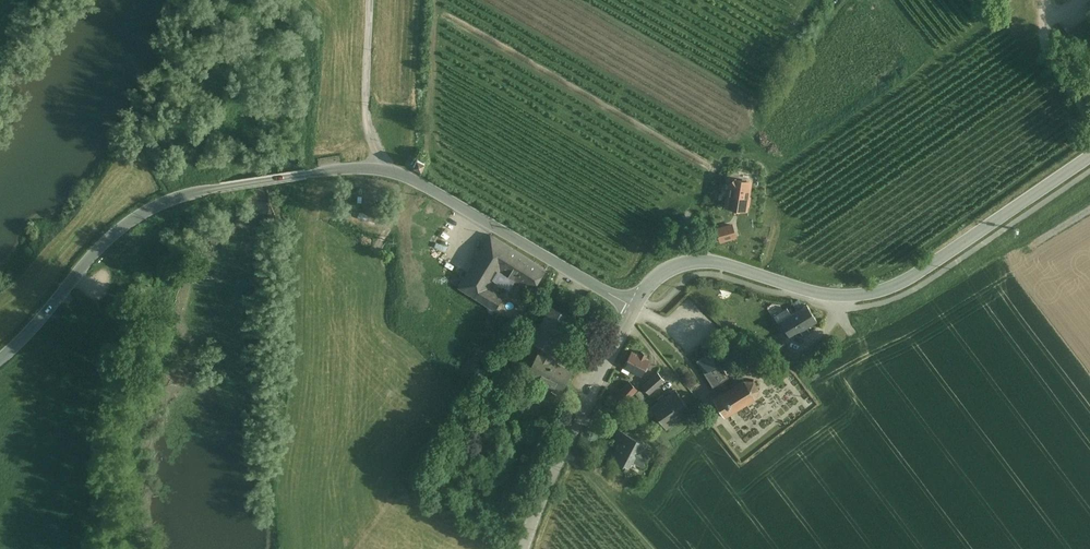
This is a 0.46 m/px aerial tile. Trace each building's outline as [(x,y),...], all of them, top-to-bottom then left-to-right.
[(425,162),(418,158),(414,166),(421,170),(425,162)] [(748,196),(750,182),(736,180),(735,178),(729,182),(730,184),(727,207),(746,210),(747,206),(748,206),(750,197),(748,196)] [(714,232),(718,243),(734,237),(729,226),(714,232)] [(490,235),(458,287),(495,310),(503,296),(494,291),(505,273),(533,290),(546,269),(490,235)] [(797,311),(794,313),(791,308),(775,318),(777,321),(779,320),(781,323),(790,337),(817,321),(816,319),(807,305),(803,307),(798,299),(792,303),(797,311)] [(552,308),(538,334),(548,339),(554,342),(568,317),(552,308)] [(554,342),(548,339),(540,354),(557,363),(565,348),(554,342)] [(639,355),(632,352),(624,366),(641,375),(649,360),(644,358),(639,355)] [(728,376),(712,352),(697,361),(713,386),(717,384),(722,393),(729,389),(723,380),(728,377),(728,376)] [(540,354),(538,353),(527,374),(535,378),(534,381),(535,380),(537,381),(537,383),(558,394),(571,371),(557,363),(540,354)] [(648,393),(664,380),(660,374),(643,388),(648,393)] [(753,381),(745,379),(744,378),(743,378),(744,380),(738,384),(737,382),(735,383),(736,384),(730,388),(729,387),(728,387),(729,389),(722,393),(721,394),(720,392),(719,393),(720,394),(714,398),(713,397),(712,397),(713,399),(712,399),(723,417),(723,416),(724,418),(726,417),(725,416),(731,412),(732,413),(733,413),(732,411),(738,407),(739,409),(740,408),(739,407),(745,403),(746,404),(748,404),(747,402),(753,398),(754,400),(755,399),(754,398),(757,387),(753,381)] [(629,381),(615,396),(624,404),(638,390),(629,381)] [(676,390),(664,398),(662,395),(658,398),(659,401),(651,407),(666,428),(676,421),(678,422),(681,420),(680,418),(691,411),(676,390)] [(646,445),(620,431),(615,440),(621,444),(612,459),(624,466),(623,466),(629,469),(630,468),(626,466),(630,459),(633,460),(642,465),(649,451),(644,448),(646,445)]
